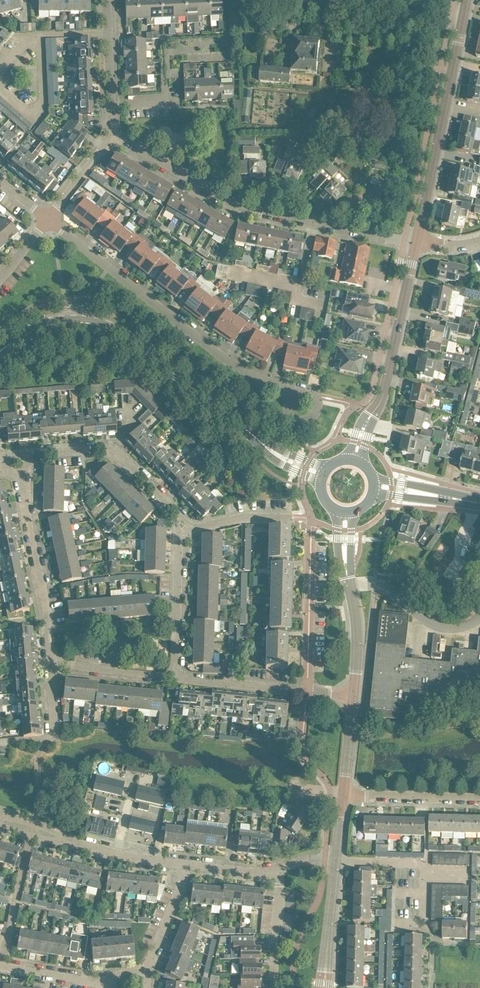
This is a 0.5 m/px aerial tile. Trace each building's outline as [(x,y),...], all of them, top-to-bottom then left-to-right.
[(8,0),(0,0),(0,10),(1,14),(11,12),(8,0)] [(21,9),(19,0),(8,0),(11,12),(21,9)] [(49,0),(39,0),(39,12),(49,12),(49,0)] [(49,15),(59,15),(59,12),(59,0),(49,0),(49,12),(49,15)] [(59,12),(70,12),(70,0),(59,0),(59,12)] [(70,12),(80,12),(80,0),(70,0),(70,12)] [(80,12),(90,12),(90,0),(80,0),(80,12)] [(125,2),(126,20),(127,26),(131,26),(130,19),(138,19),(137,0),(125,0),(125,2)] [(138,19),(147,19),(147,25),(151,25),(149,0),(137,0),(138,19)] [(162,0),(149,0),(151,25),(155,25),(154,18),(162,18),(162,0)] [(175,24),(174,0),(162,0),(162,18),(171,17),(171,24),(172,24),(172,28),(175,28),(175,24)] [(175,24),(175,28),(179,28),(178,17),(187,17),(186,0),(174,0),(175,24)] [(187,17),(187,24),(199,23),(198,0),(186,0),(187,17)] [(199,23),(199,27),(203,27),(202,16),(211,16),(210,0),(198,0),(199,23)] [(211,16),(219,15),(219,27),(223,27),(222,15),(223,15),(222,0),(210,0),(211,16)] [(271,19),(270,28),(287,30),(288,21),(271,19)] [(1,33),(7,38),(10,34),(4,29),(1,33)] [(291,71),(317,73),(320,40),(294,38),(291,71)] [(46,41),(46,49),(46,55),(51,55),(51,49),(56,49),(56,39),(46,39),(46,41)] [(69,51),(92,50),(92,39),(75,40),(75,46),(68,46),(69,51)] [(126,48),(123,48),(123,52),(146,51),(145,43),(151,43),(151,39),(147,40),(145,40),(145,39),(128,40),(127,40),(125,40),(126,48)] [(56,49),(51,49),(51,55),(46,55),(47,63),(57,62),(56,49)] [(92,50),(69,51),(69,56),(75,56),(76,61),(73,61),(73,62),(93,61),(92,50)] [(146,60),(146,51),(123,52),(124,58),(126,57),(126,65),(153,63),(159,63),(159,60),(153,60),(146,60)] [(93,61),(73,62),(74,68),(67,68),(67,73),(91,72),(90,61),(93,61)] [(47,63),(47,76),(52,76),(52,71),(57,70),(57,62),(47,63)] [(153,63),(126,65),(127,72),(124,72),(125,77),(147,76),(147,67),(153,67),(153,63)] [(291,71),(261,68),(260,81),(289,84),(291,71)] [(58,84),(57,73),(57,70),(52,71),(52,76),(47,76),(48,84),(58,84)] [(91,82),(91,72),(67,73),(67,78),(74,77),(74,83),(91,82)] [(228,79),(220,79),(221,101),(226,101),(226,99),(233,98),(232,78),(232,72),(228,72),(228,79)] [(208,73),(204,73),(204,80),(196,80),(197,102),(202,102),(202,100),(209,99),(208,73)] [(208,73),(209,99),(216,99),(216,102),(221,101),(220,79),(212,79),(212,73),(208,73)] [(188,74),(184,74),(184,81),(185,101),(192,100),(192,103),(197,102),(196,80),(188,80),(188,74)] [(470,87),(479,89),(479,75),(473,74),(470,87)] [(148,88),(154,87),(154,83),(147,84),(147,76),(125,77),(125,82),(127,81),(127,89),(147,88),(148,88)] [(92,93),(91,82),(74,83),(74,89),(68,90),(68,94),(92,93)] [(48,84),(49,98),(54,98),(53,92),(58,92),(58,84),(48,84)] [(479,104),(479,89),(470,87),(470,88),(469,88),(468,89),(467,93),(466,94),(465,99),(466,100),(468,100),(467,101),(479,104)] [(59,98),(58,95),(58,92),(53,92),(54,98),(49,98),(49,106),(59,106),(59,98)] [(92,93),(68,94),(68,99),(75,99),(75,105),(69,105),(92,104),(92,93)] [(7,110),(4,114),(10,119),(17,111),(6,102),(3,106),(7,110)] [(69,105),(69,111),(69,122),(82,126),(84,126),(88,127),(88,119),(86,119),(85,115),(93,115),(92,104),(69,105)] [(19,120),(22,117),(17,111),(10,119),(20,128),(23,124),(19,120)] [(460,137),(475,140),(477,127),(479,127),(479,119),(465,115),(460,137)] [(33,126),(27,120),(22,117),(19,120),(23,124),(20,128),(26,133),(33,126)] [(43,122),(37,130),(35,133),(42,139),(51,128),(43,122)] [(82,126),(69,122),(63,130),(68,134),(64,139),(78,149),(85,141),(76,134),(82,126)] [(12,133),(8,130),(3,126),(0,130),(0,146),(12,133)] [(0,146),(0,155),(4,159),(7,156),(9,158),(19,146),(17,144),(17,138),(12,133),(0,146)] [(55,139),(52,143),(63,152),(71,158),(78,149),(64,139),(59,135),(55,139)] [(457,151),(479,156),(479,150),(479,142),(475,140),(460,137),(457,151)] [(35,150),(17,174),(25,180),(36,167),(31,163),(35,158),(36,158),(40,154),(38,152),(44,144),(42,142),(35,150)] [(19,146),(9,158),(7,161),(10,164),(8,167),(17,174),(35,150),(31,155),(28,152),(19,146)] [(47,153),(51,156),(51,155),(55,158),(59,153),(55,150),(56,149),(52,146),(52,147),(47,153)] [(244,162),(239,161),(239,175),(246,175),(246,173),(249,173),(249,177),(254,177),(256,179),(259,180),(261,178),(265,178),(265,162),(259,162),(259,148),(243,147),(243,155),(244,155),(244,162)] [(282,178),(286,180),(287,183),(290,184),(293,183),(296,184),(302,170),(297,167),(302,154),(287,147),(284,155),(285,155),(283,161),(278,159),(273,171),(280,175),(281,173),(283,174),(282,178)] [(69,160),(61,154),(59,153),(55,158),(65,166),(69,160)] [(106,156),(100,166),(116,175),(125,160),(116,154),(113,160),(106,156)] [(135,165),(125,160),(116,175),(126,181),(135,165)] [(317,176),(310,184),(316,190),(320,187),(324,191),(319,196),(326,203),(331,197),(336,201),(346,190),(342,186),(344,184),(348,180),(338,171),(326,160),(320,167),(315,173),(317,176)] [(25,180),(34,187),(49,168),(45,165),(41,171),(36,167),(25,180)] [(144,171),(135,165),(126,181),(135,186),(144,171)] [(469,171),(475,172),(477,173),(479,173),(479,174),(479,167),(478,167),(470,165),(469,171)] [(49,168),(34,187),(43,194),(44,192),(53,180),(48,176),(52,171),(49,168)] [(450,169),(449,178),(452,179),(451,181),(449,181),(473,186),(476,187),(479,173),(477,173),(475,172),(469,171),(464,170),(454,168),(453,170),(450,169)] [(154,176),(144,171),(135,186),(145,192),(154,176)] [(145,192),(154,197),(163,182),(154,176),(145,192)] [(92,190),(102,198),(106,193),(96,185),(87,179),(82,186),(90,193),(92,190)] [(459,201),(473,204),(474,198),(471,197),(472,192),(473,186),(449,181),(448,185),(447,186),(446,191),(447,192),(449,192),(449,193),(460,196),(459,201)] [(154,197),(164,203),(173,187),(163,182),(154,197)] [(368,198),(366,203),(377,208),(379,203),(385,190),(374,185),(368,198)] [(176,191),(165,210),(174,216),(186,196),(176,191)] [(82,223),(97,204),(96,204),(81,194),(80,195),(77,192),(70,201),(79,207),(72,215),(82,223)] [(186,196),(174,216),(184,221),(195,202),(186,196)] [(195,202),(184,221),(193,227),(196,223),(205,207),(195,202)] [(104,224),(111,215),(114,212),(108,208),(106,211),(97,204),(82,223),(91,230),(99,220),(104,224)] [(196,223),(205,228),(214,213),(205,207),(196,223)] [(459,216),(467,218),(469,211),(446,207),(442,224),(457,227),(459,216)] [(110,245),(125,226),(124,227),(115,220),(120,214),(115,210),(114,212),(111,215),(104,224),(109,228),(99,240),(108,247),(110,245)] [(214,213),(205,228),(215,234),(224,218),(214,213)] [(14,228),(4,217),(0,221),(0,226),(12,239),(18,233),(14,228)] [(233,224),(224,218),(215,234),(224,239),(233,224)] [(238,225),(238,226),(234,242),(245,245),(249,227),(238,225)] [(5,245),(12,239),(0,226),(0,239),(5,245)] [(120,252),(128,242),(132,246),(139,237),(134,233),(125,226),(110,245),(120,252)] [(245,245),(256,247),(259,229),(249,227),(245,245)] [(256,247),(267,249),(270,231),(259,229),(256,247)] [(281,233),(270,231),(267,249),(277,251),(281,233)] [(292,236),(281,233),(277,251),(288,253),(292,236)] [(292,236),(288,253),(298,255),(297,260),(302,261),(306,240),(302,240),(302,238),(292,236)] [(138,267),(150,253),(152,250),(147,246),(148,244),(139,237),(132,246),(137,250),(129,260),(138,267)] [(333,251),(335,241),(322,239),(321,240),(316,238),(313,250),(319,251),(318,256),(332,259),(333,251)] [(370,248),(349,244),(347,244),(341,273),(341,272),(331,270),(329,279),(339,281),(340,281),(339,283),(362,287),(370,248)] [(161,268),(167,260),(168,259),(158,252),(157,254),(152,250),(150,253),(138,267),(148,275),(156,265),(161,268)] [(168,259),(167,260),(161,268),(165,272),(155,284),(165,292),(167,290),(178,275),(173,271),(177,266),(168,259)] [(456,267),(441,264),(438,278),(456,282),(457,275),(464,276),(466,268),(456,266),(456,267)] [(217,272),(228,274),(229,267),(218,265),(217,272)] [(184,287),(189,291),(198,280),(184,268),(178,275),(167,290),(176,297),(184,287)] [(228,274),(217,272),(215,279),(227,281),(228,274)] [(194,294),(184,307),(193,314),(207,297),(212,291),(198,280),(189,291),(194,294)] [(252,296),(255,285),(248,283),(245,295),(252,296)] [(259,298),(261,286),(255,285),(252,296),(259,298)] [(436,288),(433,301),(457,306),(458,299),(460,293),(450,291),(449,291),(436,288)] [(467,289),(466,296),(479,299),(479,292),(467,289)] [(283,303),(285,291),(278,290),(276,301),(283,303)] [(290,304),(292,292),(285,291),(283,303),(290,304)] [(353,293),(346,292),(343,306),(351,308),(349,315),(371,320),(374,306),(368,305),(370,297),(353,293)] [(203,321),(212,309),(217,313),(224,304),(227,300),(222,296),(220,299),(216,296),(212,301),(207,297),(193,314),(203,321)] [(222,317),(213,329),(223,336),(235,319),(226,312),(229,308),(233,303),(228,299),(227,300),(224,304),(217,313),(222,317)] [(457,306),(433,301),(431,313),(444,316),(444,317),(454,319),(456,312),(457,306)] [(306,320),(308,309),(301,307),(299,319),(306,320)] [(306,320),(312,322),(315,310),(308,309),(306,320)] [(235,319),(223,336),(233,343),(242,330),(247,334),(253,325),(255,322),(240,312),(235,319)] [(476,321),(461,318),(459,325),(475,328),(476,321)] [(344,320),(341,332),(342,332),(348,333),(346,341),(356,343),(366,345),(366,343),(367,342),(368,338),(367,337),(368,332),(363,331),(364,324),(355,322),(344,320)] [(428,325),(425,337),(449,342),(450,337),(451,337),(452,332),(457,333),(459,325),(447,323),(445,328),(428,325)] [(253,337),(245,351),(256,357),(266,338),(256,332),(258,328),(253,325),(247,334),(253,337)] [(475,328),(459,325),(457,333),(473,336),(475,328)] [(323,331),(321,339),(329,341),(331,333),(323,331)] [(283,342),(280,352),(286,353),(285,357),(283,369),(295,371),(299,350),(300,345),(295,344),(292,343),(293,339),(285,337),(283,342)] [(473,366),(478,348),(477,348),(475,348),(473,358),(448,352),(448,349),(449,342),(429,338),(425,337),(423,349),(442,354),(441,359),(453,362),(473,366)] [(266,362),(274,349),(280,352),(283,342),(278,339),(276,343),(266,338),(256,357),(266,362)] [(299,350),(295,371),(306,374),(307,368),(311,369),(312,363),(314,363),(316,353),(318,347),(307,344),(301,343),(300,345),(299,350)] [(350,357),(351,351),(338,348),(336,357),(342,358),(339,370),(362,375),(365,360),(350,357)] [(417,375),(427,378),(433,379),(435,372),(441,373),(442,366),(420,361),(417,375)] [(473,366),(453,362),(453,363),(450,362),(449,367),(452,368),(451,373),(467,377),(466,383),(468,383),(473,366)] [(473,377),(470,389),(475,390),(478,379),(473,377)] [(137,380),(126,381),(127,393),(132,393),(137,380)] [(137,380),(132,393),(136,397),(145,388),(137,380)] [(437,391),(436,393),(446,395),(449,396),(451,388),(438,385),(437,391)] [(426,410),(427,406),(432,407),(433,399),(435,399),(436,394),(437,391),(415,386),(411,402),(417,403),(416,408),(426,410)] [(149,392),(145,388),(136,397),(140,401),(149,392)] [(470,389),(467,400),(472,402),(475,390),(470,389)] [(144,405),(153,396),(149,392),(140,401),(144,405)] [(153,396),(144,405),(148,409),(158,401),(153,396)] [(467,400),(464,412),(469,413),(472,402),(467,400)] [(148,409),(138,420),(143,424),(153,413),(161,421),(166,416),(170,413),(162,405),(158,401),(148,409)] [(95,435),(105,434),(104,417),(103,409),(97,410),(97,411),(93,411),(95,435)] [(116,433),(116,423),(114,409),(109,410),(110,416),(104,417),(105,434),(116,433)] [(51,435),(62,434),(61,416),(55,417),(54,410),(49,411),(51,435)] [(83,436),(84,436),(82,416),(76,417),(76,410),(71,411),(73,434),(83,433),(83,436)] [(45,438),(44,436),(51,435),(49,411),(44,411),(45,418),(39,419),(41,439),(45,438)] [(73,434),(71,411),(66,411),(67,416),(61,416),(62,434),(73,434)] [(84,436),(95,435),(93,411),(88,412),(89,418),(83,419),(83,416),(82,416),(84,436)] [(409,412),(406,426),(423,430),(425,422),(430,423),(432,416),(409,412)] [(464,412),(461,424),(466,425),(469,413),(464,412)] [(18,424),(17,417),(17,413),(3,414),(3,419),(0,419),(0,433),(3,433),(3,438),(8,437),(8,442),(19,441),(18,424)] [(174,424),(177,420),(170,413),(166,416),(174,424)] [(30,440),(28,416),(23,417),(23,416),(17,417),(18,424),(19,441),(30,440)] [(41,439),(39,419),(39,422),(33,422),(33,416),(28,416),(30,440),(41,439)] [(177,420),(174,424),(178,428),(177,429),(180,433),(182,431),(185,428),(177,420)] [(142,424),(126,441),(133,449),(150,432),(142,424)] [(185,428),(182,431),(185,435),(189,439),(192,436),(185,428)] [(444,440),(446,441),(448,433),(434,430),(433,438),(444,440)] [(158,440),(150,432),(133,449),(141,456),(158,440)] [(192,436),(189,439),(194,443),(197,447),(200,444),(197,440),(192,436)] [(400,453),(406,454),(410,455),(408,461),(421,464),(425,443),(404,438),(402,445),(401,444),(400,451),(401,451),(400,453)] [(161,443),(158,440),(141,456),(149,464),(165,447),(161,443)] [(443,446),(441,450),(450,452),(452,445),(453,442),(446,441),(444,440),(443,446)] [(195,448),(203,456),(208,451),(200,444),(197,447),(195,448)] [(448,458),(456,460),(455,463),(462,465),(461,469),(473,472),(479,449),(461,444),(460,448),(452,445),(450,452),(448,458)] [(149,464),(149,465),(151,462),(158,470),(175,453),(172,449),(172,450),(167,445),(165,447),(149,464)] [(208,451),(203,456),(202,457),(209,465),(215,459),(208,451)] [(166,477),(178,465),(174,461),(179,456),(175,453),(158,470),(166,477)] [(88,473),(93,477),(94,479),(95,478),(103,485),(116,471),(109,464),(107,465),(102,460),(88,473)] [(173,485),(190,468),(187,465),(182,469),(178,465),(166,477),(173,485)] [(223,467),(220,470),(227,477),(230,474),(223,467)] [(64,468),(44,468),(44,479),(64,479),(64,468)] [(190,468),(173,485),(181,492),(179,494),(179,495),(193,481),(189,476),(194,472),(190,468)] [(124,479),(116,471),(103,485),(110,493),(124,479)] [(63,490),(64,479),(44,479),(44,490),(63,490)] [(110,493),(118,501),(132,487),(124,479),(110,493)] [(203,486),(200,482),(195,487),(192,483),(194,481),(193,481),(179,495),(187,502),(203,486)] [(207,489),(203,486),(187,502),(194,510),(211,493),(207,489)] [(89,500),(97,490),(94,487),(85,496),(89,500)] [(97,490),(89,500),(96,492),(99,495),(104,491),(100,487),(97,490)] [(139,495),(132,487),(118,501),(126,508),(139,495)] [(44,490),(44,501),(63,501),(63,490),(44,490)] [(206,498),(194,510),(202,518),(210,510),(214,514),(223,506),(223,505),(218,501),(216,498),(211,493),(206,498)] [(107,503),(112,498),(108,495),(104,499),(107,503)] [(147,502),(139,495),(126,508),(133,516),(147,502)] [(44,501),(43,512),(63,512),(63,501),(44,501)] [(155,510),(147,502),(133,516),(141,524),(155,510)] [(0,505),(0,516),(11,513),(10,508),(7,509),(6,504),(0,505)] [(0,516),(0,527),(10,525),(9,520),(12,520),(11,513),(0,516)] [(51,530),(70,526),(67,515),(48,519),(51,530)] [(399,534),(397,540),(406,543),(407,542),(414,544),(421,520),(408,515),(406,520),(403,519),(401,527),(398,526),(396,532),(399,533),(399,534)] [(109,518),(101,525),(105,529),(112,521),(109,518)] [(105,529),(108,532),(115,525),(112,521),(105,529)] [(0,527),(0,538),(18,534),(17,529),(15,529),(14,524),(10,525),(0,527)] [(53,540),(72,536),(71,531),(70,526),(51,530),(53,540)] [(288,586),(289,569),(289,565),(286,565),(287,539),(289,539),(290,527),(269,527),(269,560),(272,560),(270,635),(267,635),(266,668),(286,668),(287,656),(284,656),(284,630),(287,630),(288,609),(291,609),(291,586),(288,586)] [(440,531),(438,529),(436,532),(429,527),(425,532),(431,536),(424,546),(430,550),(441,535),(439,534),(440,531)] [(165,540),(165,529),(146,529),(145,540),(165,540)] [(108,540),(108,542),(115,540),(119,539),(116,533),(107,538),(108,540)] [(18,546),(17,541),(20,540),(18,534),(0,538),(0,546),(1,549),(18,546)] [(231,546),(231,541),(222,541),(222,535),(202,534),(202,545),(231,546)] [(74,547),(72,536),(53,540),(55,551),(74,547)] [(165,551),(165,540),(145,540),(145,551),(165,551)] [(222,546),(231,546),(202,545),(202,556),(221,556),(222,546)] [(1,549),(0,549),(0,560),(23,555),(22,550),(19,551),(18,546),(1,549)] [(74,547),(55,551),(57,562),(77,557),(74,547)] [(165,562),(165,551),(145,551),(145,562),(165,562)] [(117,552),(109,552),(109,561),(117,561),(117,552)] [(23,555),(0,560),(0,571),(2,570),(2,571),(23,567),(22,562),(24,561),(23,555)] [(202,556),(201,567),(221,567),(221,556),(202,556)] [(57,562),(60,572),(79,568),(77,557),(57,562)] [(145,573),(154,573),(164,573),(165,562),(145,562),(145,573)] [(23,567),(2,571),(4,582),(24,577),(23,572),(21,572),(20,568),(23,567)] [(221,568),(221,567),(201,567),(198,567),(198,577),(218,578),(218,568),(221,568)] [(81,579),(79,568),(60,572),(62,583),(81,579)] [(24,577),(4,582),(7,592),(24,588),(23,583),(25,583),(24,577)] [(198,577),(198,588),(217,589),(218,578),(198,577)] [(460,589),(444,577),(434,590),(450,602),(460,589)] [(24,588),(7,592),(9,603),(29,598),(28,593),(25,593),(24,588)] [(198,588),(198,599),(217,600),(217,589),(198,588)] [(154,596),(143,597),(145,616),(156,615),(154,598),(154,596)] [(134,617),(145,616),(143,597),(133,598),(134,617)] [(8,619),(24,618),(23,611),(29,610),(27,605),(30,604),(29,598),(9,603),(10,608),(6,609),(8,619)] [(113,619),(123,618),(122,598),(111,599),(113,619)] [(123,618),(134,617),(133,598),(122,598),(123,618)] [(102,620),(113,619),(111,599),(100,600),(102,620)] [(198,599),(197,610),(217,610),(227,611),(227,606),(217,605),(217,600),(198,599)] [(102,620),(100,600),(89,601),(91,621),(102,620)] [(80,622),(91,621),(89,601),(78,602),(80,622)] [(69,622),(80,622),(78,602),(68,603),(69,622)] [(197,610),(197,621),(217,621),(217,610),(197,610)] [(403,660),(408,617),(382,615),(371,715),(397,718),(399,704),(450,709),(451,695),(476,698),(478,683),(479,683),(479,647),(479,654),(454,651),(453,666),(403,660)] [(194,621),(194,632),(213,632),(214,622),(217,622),(217,621),(197,621),(194,621)] [(15,629),(16,640),(36,638),(35,632),(33,633),(32,627),(15,629)] [(194,632),(194,643),(213,643),(213,632),(194,632)] [(16,640),(9,640),(10,651),(34,649),(34,644),(36,644),(36,638),(16,640)] [(193,654),(213,654),(213,643),(194,643),(193,654)] [(35,654),(34,649),(10,651),(11,662),(17,661),(38,660),(37,654),(35,654)] [(203,673),(225,673),(226,673),(226,664),(213,664),(213,654),(193,654),(193,664),(203,665),(203,673)] [(38,665),(38,660),(17,661),(18,671),(15,672),(36,671),(36,665),(38,665)] [(36,671),(15,672),(16,683),(36,682),(36,676),(33,676),(33,671),(36,671)] [(63,699),(74,700),(76,681),(65,680),(63,699)] [(74,700),(85,701),(87,682),(76,681),(74,700)] [(37,687),(36,682),(16,683),(17,694),(34,692),(34,687),(37,687)] [(85,701),(96,702),(95,705),(96,705),(98,686),(98,683),(87,682),(85,701)] [(96,705),(107,707),(108,687),(98,686),(96,705)] [(108,687),(107,707),(117,708),(116,717),(119,688),(108,687)] [(119,688),(116,717),(121,717),(122,708),(128,709),(130,689),(119,688)] [(139,710),(141,690),(130,689),(128,709),(139,710)] [(152,691),(141,690),(139,710),(150,711),(152,691)] [(167,726),(168,713),(169,703),(161,702),(162,692),(152,691),(150,711),(159,712),(158,725),(167,726)] [(18,705),(38,703),(37,697),(35,697),(34,692),(17,694),(18,705)] [(171,715),(183,716),(188,716),(188,719),(191,693),(180,692),(179,703),(173,702),(171,715)] [(210,717),(210,716),(211,716),(212,692),(212,695),(201,694),(199,720),(199,721),(204,722),(204,716),(210,717)] [(211,716),(221,717),(223,693),(212,692),(211,716)] [(188,719),(199,720),(201,694),(191,693),(188,719)] [(221,717),(226,717),(232,718),(234,694),(223,693),(221,717)] [(232,718),(238,718),(243,719),(245,695),(234,694),(232,718)] [(243,719),(247,719),(253,720),(253,723),(256,696),(245,695),(243,719)] [(264,724),(266,700),(256,699),(256,696),(253,723),(259,723),(264,724)] [(264,724),(269,724),(269,718),(275,718),(277,701),(266,700),(264,724)] [(275,718),(281,719),(281,726),(285,726),(288,702),(277,701),(275,718)] [(38,709),(38,703),(18,705),(18,715),(36,713),(36,709),(38,709)] [(23,726),(43,724),(43,718),(40,719),(40,713),(36,713),(18,715),(19,716),(22,716),(23,726)] [(23,726),(23,727),(24,737),(41,735),(41,730),(44,730),(43,724),(23,726)] [(97,776),(94,790),(121,796),(122,791),(124,782),(97,776)] [(139,786),(135,800),(163,806),(166,792),(139,786)] [(88,798),(87,803),(91,804),(90,808),(95,809),(98,797),(93,796),(93,799),(88,798)] [(139,803),(138,809),(148,812),(149,806),(139,803)] [(210,807),(209,811),(213,812),(219,813),(220,808),(217,808),(217,805),(210,804),(210,807)] [(299,807),(285,826),(296,834),(310,815),(299,807)] [(252,812),(252,816),(262,818),(263,813),(263,809),(253,808),(252,812)] [(430,816),(429,832),(441,833),(442,816),(430,816)] [(453,833),(454,817),(442,816),(441,833),(453,833)] [(87,817),(84,830),(114,837),(117,825),(87,817)] [(131,817),(129,829),(152,834),(155,823),(131,817)] [(465,833),(466,817),(454,817),(453,833),(465,833)] [(477,834),(478,817),(466,817),(465,833),(477,834)] [(359,821),(358,832),(364,833),(364,835),(374,835),(377,835),(377,818),(365,818),(365,821),(359,821)] [(389,835),(389,819),(377,818),(377,835),(389,835)] [(401,836),(401,819),(389,819),(389,835),(401,836)] [(401,836),(413,836),(413,819),(401,819),(401,836)] [(425,836),(425,820),(413,819),(413,836),(425,836)] [(174,845),(176,827),(165,826),(162,826),(161,830),(165,831),(165,834),(163,844),(174,845)] [(184,846),(185,843),(187,826),(186,826),(186,828),(176,827),(174,845),(184,846)] [(185,843),(195,845),(197,827),(187,826),(185,843)] [(195,845),(205,846),(207,828),(197,827),(195,845)] [(205,846),(215,847),(217,829),(207,828),(205,846)] [(215,847),(225,848),(227,838),(227,830),(217,829),(215,847)] [(238,845),(237,853),(247,854),(249,836),(250,831),(240,830),(239,835),(238,843),(238,845)] [(276,830),(274,846),(283,847),(285,831),(276,830)] [(249,836),(247,854),(258,855),(260,837),(260,833),(250,831),(249,836)] [(260,837),(258,855),(268,856),(269,846),(270,839),(271,834),(260,833),(260,837)] [(4,863),(10,846),(0,843),(0,862),(4,863)] [(10,846),(4,863),(15,867),(18,868),(21,861),(20,861),(22,856),(18,855),(20,850),(10,846)] [(27,872),(37,875),(41,858),(31,855),(27,872)] [(47,877),(51,860),(41,858),(37,875),(47,877)] [(61,862),(51,860),(47,877),(57,879),(61,862)] [(67,882),(71,865),(61,862),(57,879),(67,882)] [(71,865),(67,882),(77,884),(81,867),(82,864),(75,862),(74,865),(71,865)] [(91,870),(81,867),(77,884),(87,887),(91,870)] [(386,881),(371,880),(372,873),(371,873),(371,867),(360,867),(360,873),(355,873),(355,885),(378,886),(385,886),(386,881)] [(97,889),(99,882),(101,872),(91,870),(87,887),(97,889)] [(108,874),(107,884),(106,891),(116,892),(118,875),(108,874)] [(128,876),(118,875),(116,892),(126,894),(128,876)] [(139,877),(128,876),(126,894),(137,895),(139,877)] [(137,895),(147,896),(149,879),(139,877),(137,895)] [(147,896),(157,897),(159,880),(149,879),(147,896)] [(377,898),(378,886),(355,885),(354,897),(371,898),(377,898)] [(201,904),(203,887),(193,886),(190,903),(201,904)] [(223,886),(223,889),(221,907),(222,904),(232,905),(234,887),(223,886)] [(211,905),(213,888),(203,887),(201,904),(211,905)] [(244,889),(234,887),(232,905),(242,906),(244,889)] [(221,907),(223,889),(213,888),(211,905),(221,907)] [(252,907),(254,890),(244,889),(242,906),(252,907)] [(262,909),(265,891),(254,890),(252,907),(262,909)] [(21,897),(20,901),(31,904),(32,896),(22,894),(21,897)] [(462,897),(456,896),(456,902),(456,905),(463,905),(463,911),(468,911),(469,900),(468,900),(468,897),(462,897)] [(371,898),(354,897),(354,909),(371,910),(371,898)] [(387,898),(387,910),(383,910),(392,910),(392,898),(387,898)] [(371,910),(354,909),(354,921),(370,922),(371,910)] [(380,925),(392,925),(392,910),(383,910),(382,918),(380,918),(380,925)] [(195,939),(199,929),(183,922),(179,932),(195,939)] [(443,922),(443,938),(455,939),(455,922),(443,922)] [(467,939),(468,922),(455,922),(455,939),(467,939)] [(208,925),(207,929),(218,933),(219,930),(214,928),(214,927),(208,925)] [(380,940),(385,940),(385,931),(392,932),(392,925),(380,925),(380,940)] [(476,931),(479,931),(479,927),(471,926),(470,939),(476,939),(476,931)] [(365,928),(349,927),(348,939),(365,940),(365,928)] [(30,933),(20,931),(17,948),(27,950),(30,933)] [(37,952),(37,955),(44,956),(44,953),(47,954),(50,936),(46,935),(47,932),(41,931),(40,934),(37,952)] [(179,932),(174,942),(191,949),(194,951),(199,940),(195,939),(179,932)] [(40,934),(30,933),(27,950),(30,951),(30,954),(37,955),(40,934)] [(71,940),(68,957),(71,958),(70,961),(77,962),(78,957),(83,958),(87,938),(72,935),(71,940)] [(422,948),(422,936),(406,935),(406,947),(422,948)] [(57,955),(61,938),(50,936),(47,954),(57,955)] [(239,958),(239,959),(260,958),(260,947),(254,947),(254,937),(231,937),(231,958),(239,958)] [(68,957),(71,940),(61,938),(57,955),(68,957)] [(91,942),(93,962),(100,961),(101,964),(107,963),(106,960),(121,959),(121,962),(127,961),(126,958),(134,958),(132,938),(91,942)] [(365,940),(348,939),(348,952),(364,952),(375,952),(375,946),(365,945),(365,940)] [(173,954),(189,960),(190,960),(187,959),(191,949),(174,942),(170,953),(173,954)] [(402,947),(402,952),(405,952),(405,959),(422,960),(422,948),(406,947),(402,947)] [(348,952),(348,964),(364,964),(364,952),(348,952)] [(169,964),(185,970),(189,960),(173,954),(169,964)] [(239,959),(239,969),(242,969),(242,976),(240,976),(262,976),(262,965),(252,965),(252,959),(260,959),(260,958),(239,959)] [(405,959),(405,971),(421,972),(422,960),(405,959)] [(165,974),(174,978),(181,981),(185,970),(169,964),(165,974)] [(348,964),(347,976),(364,976),(364,964),(348,964)] [(421,984),(421,972),(405,971),(405,983),(421,984)] [(221,977),(213,975),(211,987),(218,987),(221,977)] [(262,976),(240,976),(240,983),(237,983),(237,987),(250,987),(260,987),(260,976),(262,976)] [(364,976),(347,976),(347,987),(351,987),(364,987),(364,976)] [(11,979),(10,987),(4,985),(3,987),(15,987),(17,980),(11,979)]
